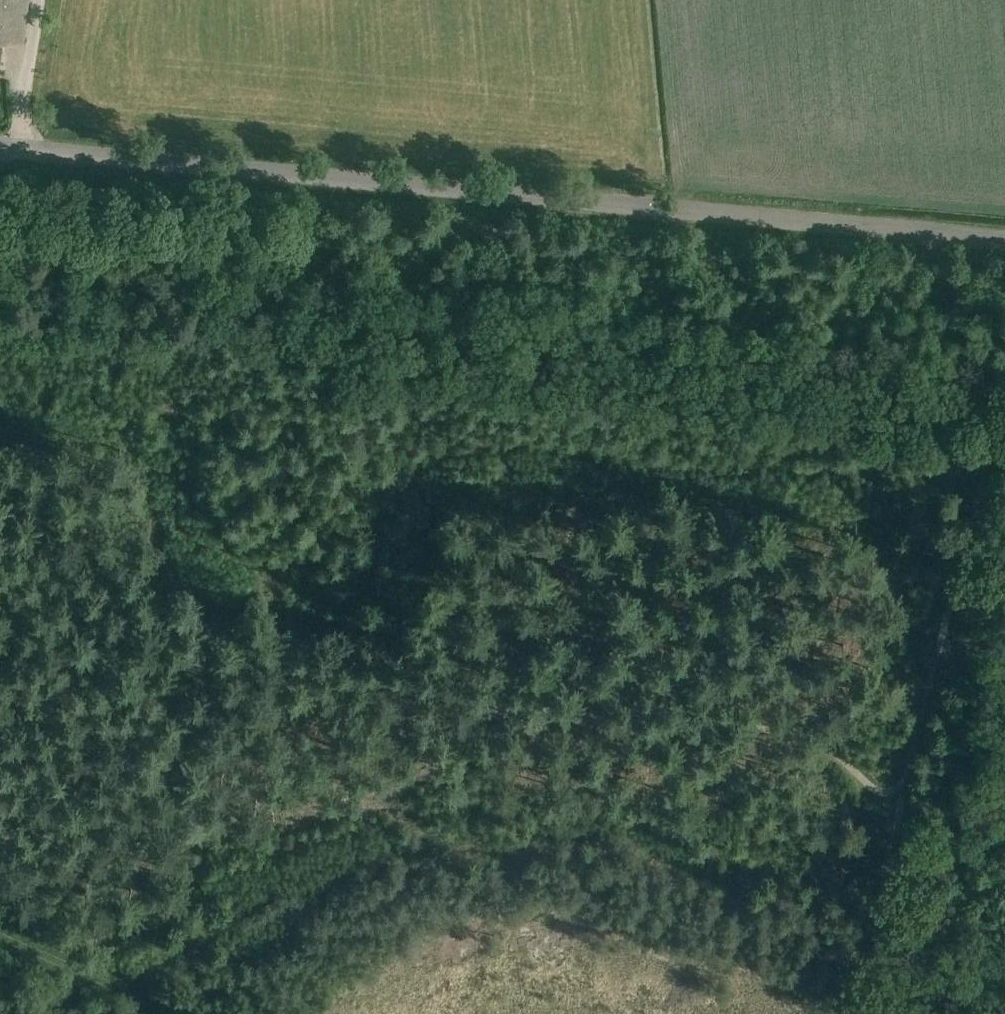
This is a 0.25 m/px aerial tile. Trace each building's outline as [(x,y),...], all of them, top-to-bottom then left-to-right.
[(25,0),(0,0),(0,49),(1,41),(20,44),(25,0)]
